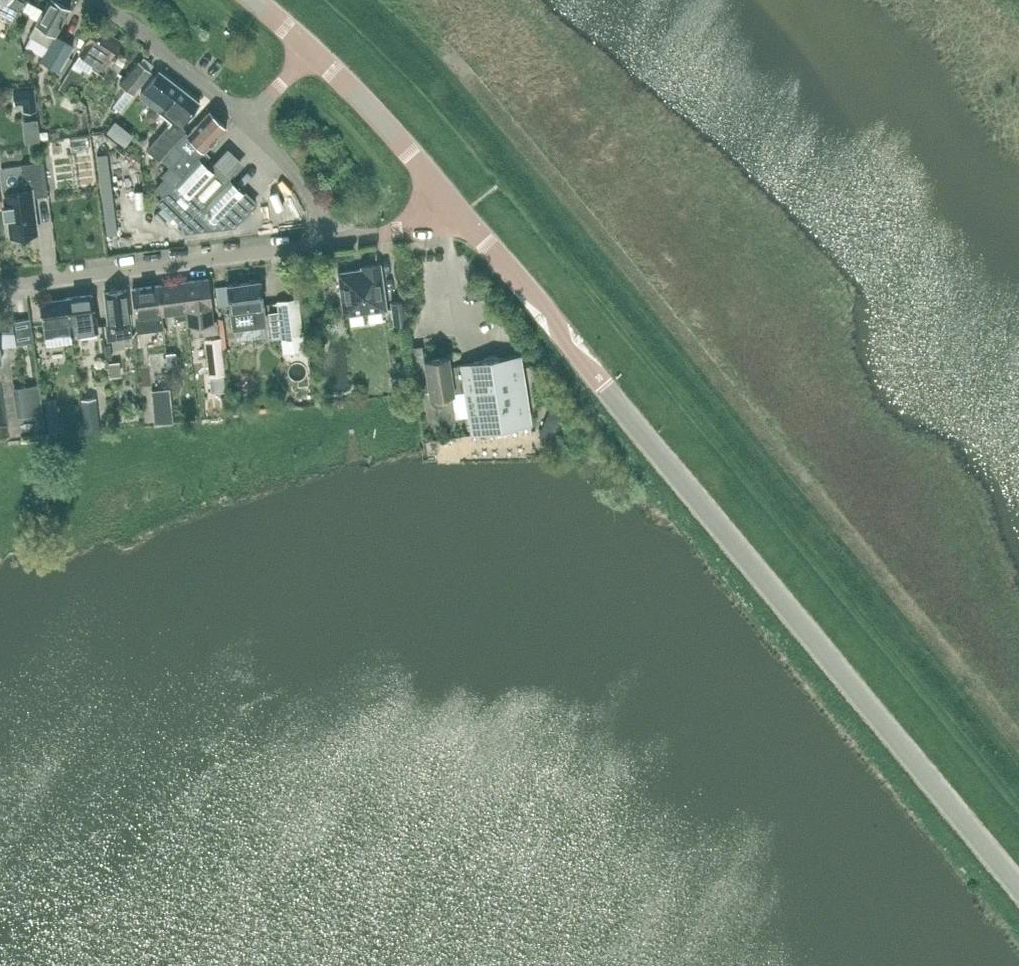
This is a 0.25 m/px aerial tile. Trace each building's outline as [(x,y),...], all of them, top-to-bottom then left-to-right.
[(22,0),(0,0),(0,14),(14,21),(24,1),(22,0)] [(70,9),(54,0),(48,0),(35,24),(36,24),(29,36),(48,46),(40,60),(58,71),(73,45),(55,35),(70,9)] [(115,60),(109,56),(119,40),(96,26),(86,43),(86,44),(60,87),(67,92),(83,67),(90,72),(93,67),(106,75),(115,60)] [(138,61),(120,85),(133,94),(151,71),(138,61)] [(181,87),(161,70),(141,96),(161,112),(181,87)] [(161,112),(179,126),(199,102),(181,87),(161,112)] [(34,88),(12,91),(14,104),(22,103),(23,112),(37,110),(34,88)] [(60,106),(71,111),(77,101),(66,95),(60,106)] [(227,127),(209,111),(208,112),(188,134),(186,132),(162,157),(171,166),(162,175),(165,178),(156,188),(163,195),(157,201),(162,205),(183,226),(193,216),(207,229),(214,221),(222,228),(233,227),(256,203),(214,163),(209,167),(203,161),(209,154),(205,151),(227,127)] [(132,135),(113,121),(105,131),(124,145),(132,135)] [(180,135),(176,132),(169,125),(148,149),(159,159),(180,135)] [(47,131),(39,132),(40,139),(48,138),(47,131)] [(33,196),(47,195),(43,162),(1,168),(4,192),(10,235),(38,232),(33,196)] [(301,169),(309,186),(318,182),(311,165),(301,169)] [(213,280),(228,279),(227,263),(212,264),(213,280)] [(338,273),(344,315),(386,309),(380,264),(361,267),(361,269),(338,273)] [(296,270),(291,271),(294,298),(298,298),(300,298),(296,270)] [(187,317),(188,317),(189,324),(199,323),(201,334),(215,332),(208,278),(183,282),(187,317)] [(260,280),(227,285),(233,331),(267,326),(260,280)] [(176,319),(187,317),(183,282),(158,285),(161,312),(162,312),(175,310),(176,319)] [(163,313),(162,312),(161,312),(158,285),(133,289),(138,330),(164,327),(163,313)] [(131,337),(130,321),(126,290),(106,293),(109,323),(105,324),(107,340),(131,337)] [(96,317),(94,304),(93,294),(66,298),(71,334),(97,330),(95,317),(96,317)] [(45,337),(71,334),(66,298),(40,302),(43,324),(44,324),(45,337)] [(304,337),(304,335),(300,298),(298,298),(294,298),(276,300),(277,311),(280,338),(281,339),(304,337)] [(403,300),(391,302),(394,323),(406,322),(403,300)] [(277,311),(267,312),(270,339),(280,338),(277,311)] [(33,342),(30,318),(0,323),(0,346),(33,342)] [(225,374),(221,337),(205,339),(208,376),(209,376),(223,375),(225,374)] [(75,346),(52,348),(53,364),(76,362),(75,346)] [(23,369),(21,351),(8,352),(10,371),(23,369)] [(176,352),(166,353),(167,361),(168,374),(178,373),(176,352)] [(472,433),(508,427),(531,424),(520,356),(450,367),(448,356),(425,360),(430,396),(465,391),(472,433)] [(121,376),(120,361),(107,363),(109,377),(121,376)] [(224,390),(223,375),(209,376),(211,392),(224,390)] [(33,385),(15,387),(19,416),(36,414),(33,385)] [(170,387),(151,390),(155,425),(174,422),(170,387)] [(99,430),(96,398),(81,399),(85,432),(99,430)] [(43,402),(47,432),(60,430),(56,400),(43,402)] [(546,417),(541,427),(559,436),(564,425),(546,417)]
